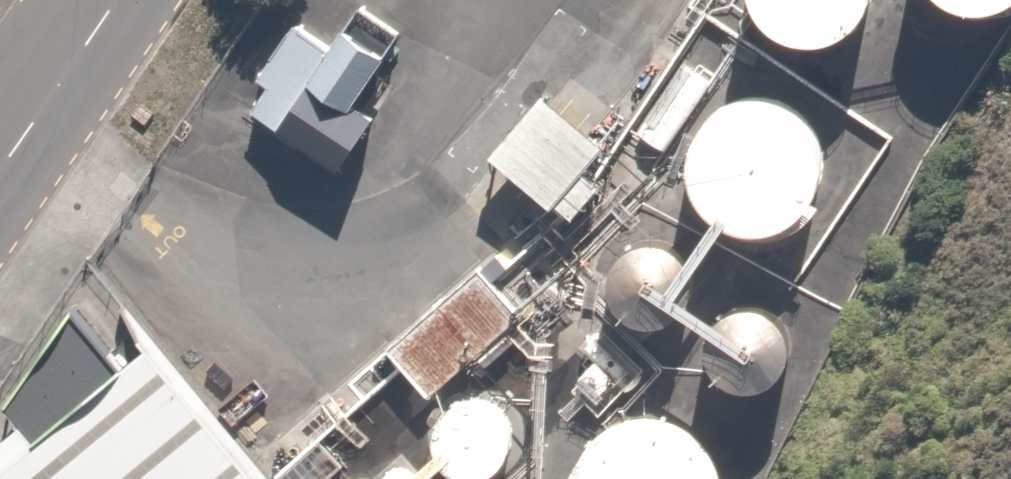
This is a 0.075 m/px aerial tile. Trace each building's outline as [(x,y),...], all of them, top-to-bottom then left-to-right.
[(759,3),(764,14),(771,23),(779,31),(789,38),(799,43),(811,46),(822,47),(834,46),(846,43),(856,38),(866,32),(874,23),(881,14),(886,3),(887,0),(758,0),(759,3)] [(952,6),(962,13),(972,18),(984,21),(995,22),(1007,21),(1010,20),(1010,0),(946,0),(952,6)] [(272,84),(254,109),(343,175),(386,117),(369,104),(408,51),(359,15),(332,51),(295,23),(258,73),(272,84)] [(592,170),(615,144),(554,92),(505,150),(581,216),(608,185),(592,170)] [(778,96),(769,94),(757,93),(745,94),(734,97),(723,102),(714,109),(705,117),(698,127),(693,138),(690,149),(689,161),(690,173),(693,184),(698,195),(705,204),(713,213),(723,220),(734,225),(745,228),(757,229),(769,228),(780,225),(791,220),(800,213),(809,205),(816,195),(821,184),(824,173),(825,161),(824,149),(821,138),(816,127),(809,117),(801,109),(791,102),(780,97),(778,96)] [(671,317),(684,311),(694,301),(700,288),(702,274),(700,260),(692,248),(681,238),(668,233),(654,232),(640,236),(628,245),(620,256),(615,270),(616,284),(621,297),(630,308),(643,316),(657,319),(671,317)] [(490,256),(386,349),(433,401),(536,308),(490,256)] [(767,383),(780,377),(791,367),(797,354),(799,340),(796,326),(789,314),(778,304),(765,299),(750,298),(736,302),(725,310),(716,322),(712,336),(713,350),(718,363),(727,374),(739,382),(753,385),(767,383)] [(132,327),(0,438),(0,478),(260,478),(132,327)] [(481,391),(475,392),(468,394),(462,396),(456,400),(451,405),(447,411),(444,417),(443,423),(442,430),(442,437),(444,443),(447,450),(451,455),(455,460),(461,464),(467,467),(474,469),(480,470),(487,469),(494,468),(500,465),(506,461),(511,456),(515,451),(518,445),(519,438),(520,431),(520,424),(518,418),(515,412),(511,406),(507,401),(501,397),(495,394),(488,392),(481,391)] [(675,414),(663,411),(650,410),(638,411),(625,414),(614,419),(604,426),(595,435),(587,445),(582,456),(578,468),(577,478),(721,478),(721,474),(719,461),(714,450),(708,439),(699,430),(690,422),(675,414)] [(422,478),(422,471),(418,465),(413,460),(407,458),(400,458),(394,460),(389,464),(385,469),(383,476),(384,478),(422,478)]
